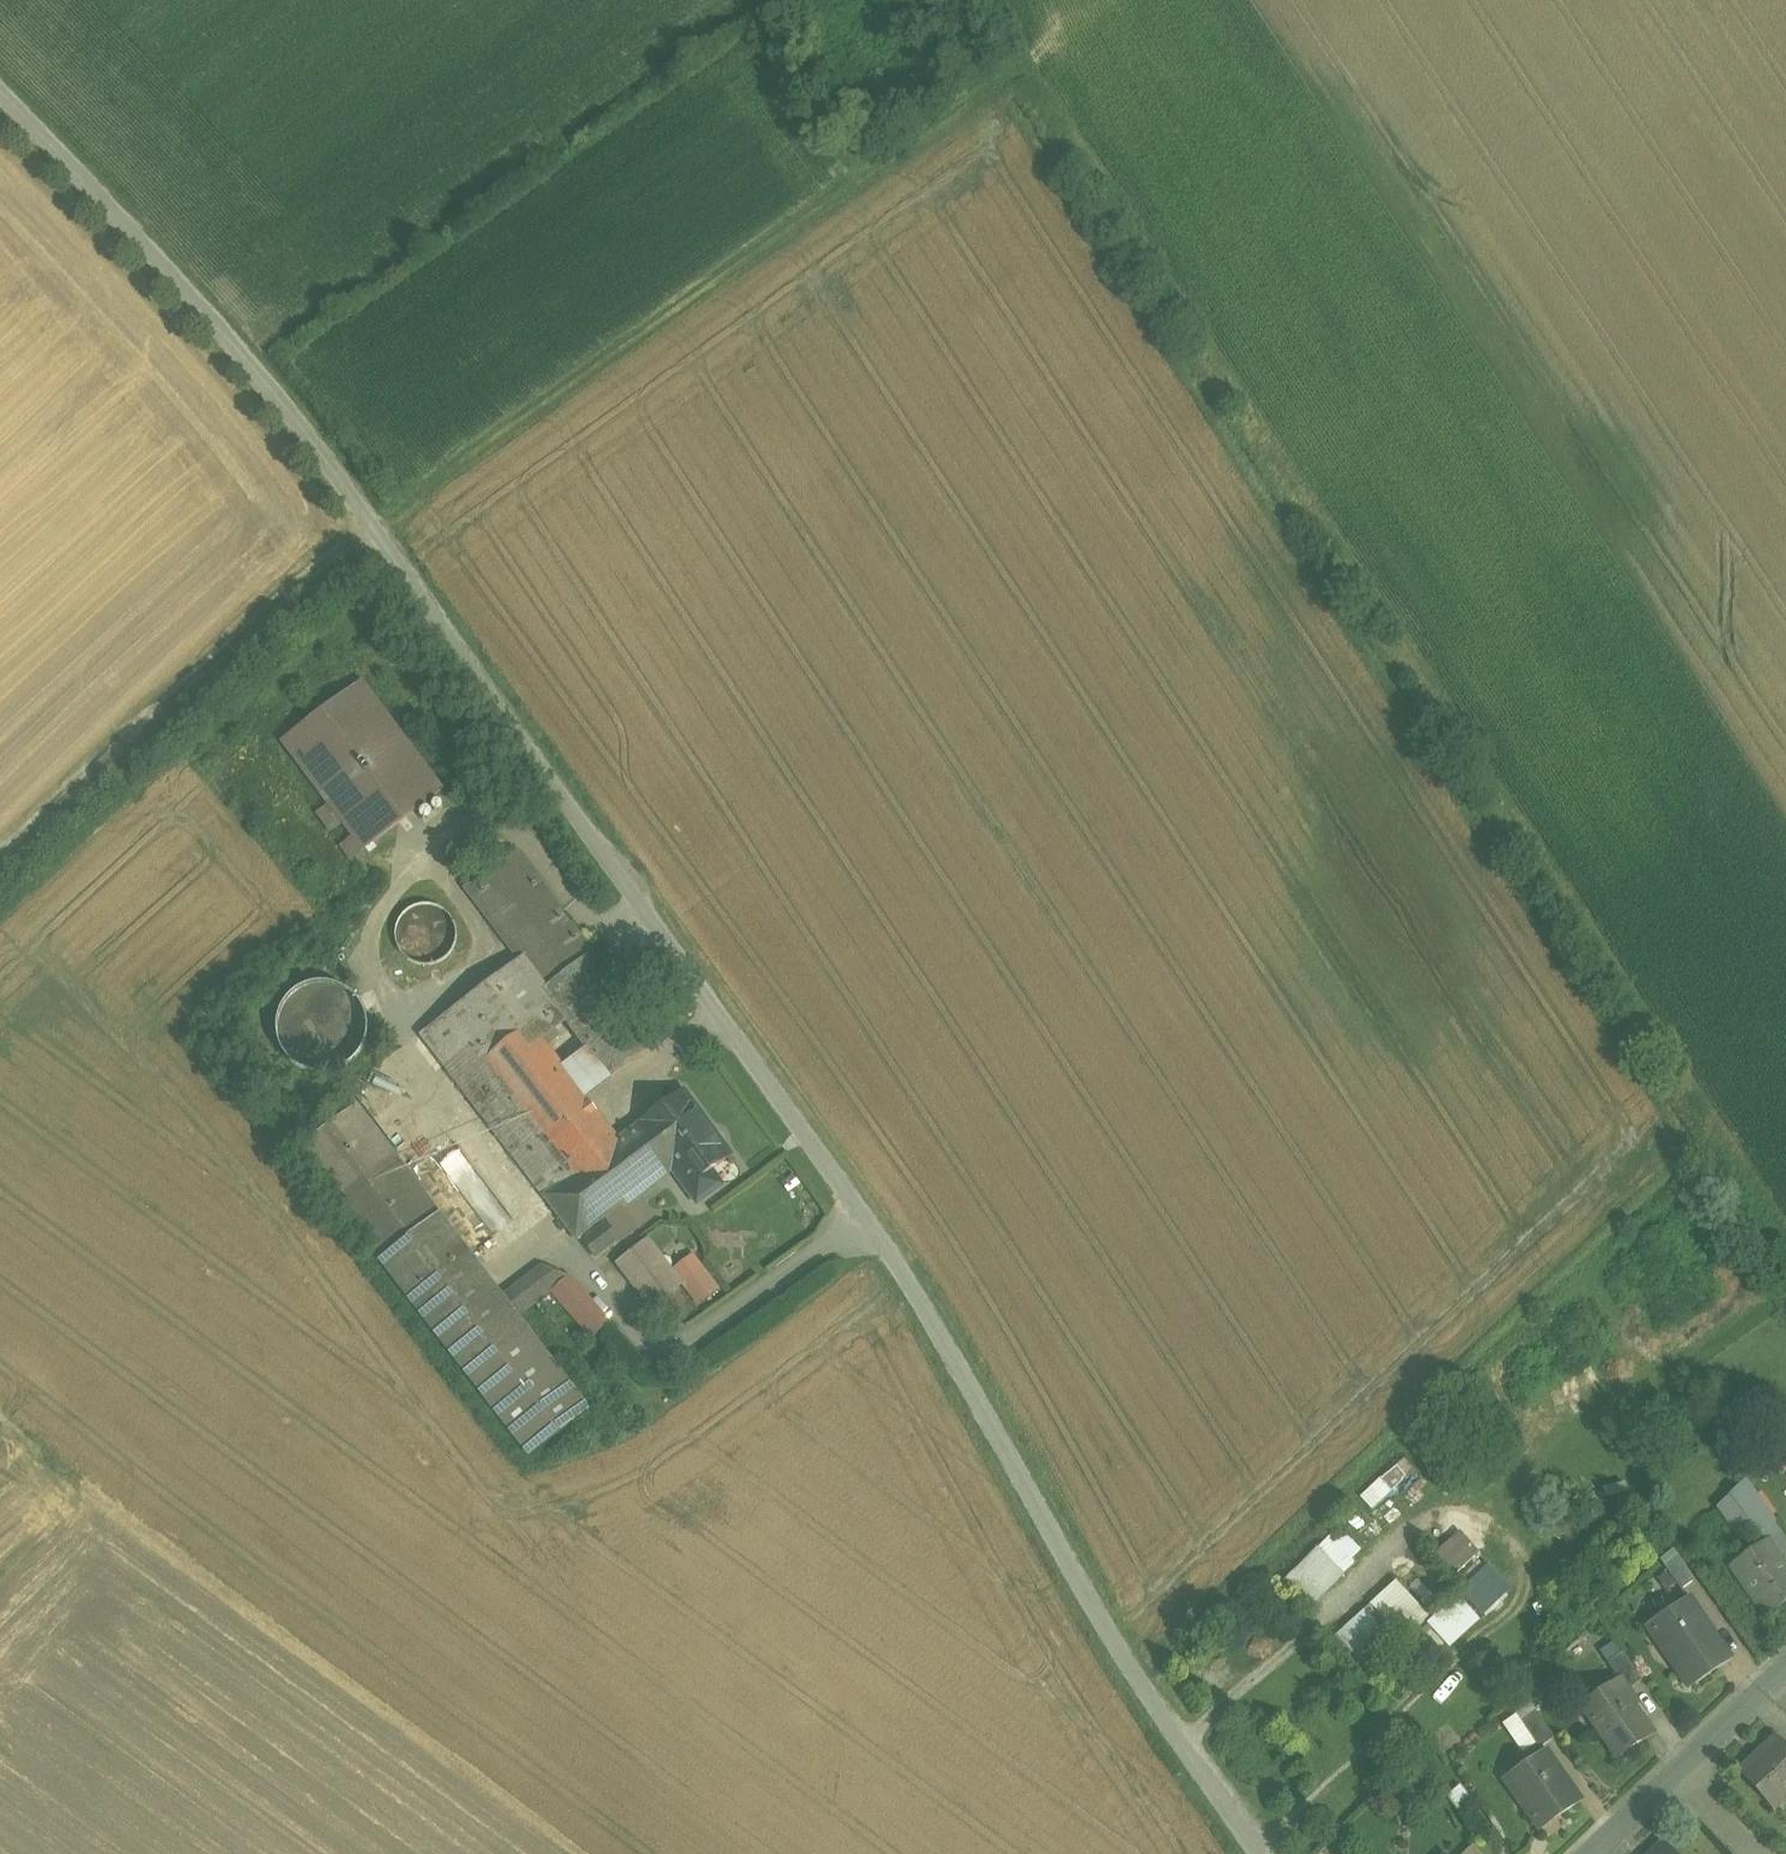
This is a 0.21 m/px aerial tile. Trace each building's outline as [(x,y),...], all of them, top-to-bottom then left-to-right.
[(443,791),(363,685),(286,742),(332,804),(346,822),(357,837),(366,849),(443,791)] [(434,805),(433,807),(434,809),(435,811),(437,812),(439,812),(441,812),(442,811),(443,809),(444,807),(443,805),(442,803),(440,802),(438,802),(436,802),(435,804),(434,805)] [(332,804),(320,813),(334,831),(346,822),(332,804)] [(422,813),(421,815),(422,818),(423,820),(425,821),(428,821),(430,821),(432,819),(433,817),(434,815),(433,813),(432,811),(430,810),(427,809),(425,810),(423,811),(422,813)] [(357,837),(346,846),(354,857),(366,849),(357,837)] [(619,1141),(542,1040),(568,1020),(545,990),(594,954),(516,851),(467,887),(522,960),(423,1035),(578,1238),(606,1217),(610,1223),(620,1236),(624,1241),(641,1228),(627,1210),(659,1185),(655,1180),(674,1166),(642,1123),(619,1141)] [(456,946),(458,935),(455,923),(448,913),(438,906),(426,904),(415,907),(405,914),(398,924),(396,936),(399,948),(406,958),(416,964),(428,966),(440,964),(450,957),(456,946)] [(660,1043),(594,954),(545,990),(568,1020),(612,1079),(660,1043)] [(732,1156),(685,1092),(642,1123),(674,1166),(689,1186),(686,1189),(698,1205),(724,1185),(713,1170),(732,1156)] [(357,1106),(299,1150),(383,1260),(441,1216),(357,1106)] [(589,1410),(441,1216),(383,1260),(382,1261),(531,1455),(589,1410)] [(610,1223),(586,1242),(596,1255),(620,1236),(610,1223)] [(681,1285),(649,1242),(620,1264),(652,1307),(681,1285)] [(544,1269),(508,1296),(522,1314),(552,1291),(566,1280),(564,1277),(544,1269)] [(610,1324),(569,1277),(566,1280),(552,1291),(595,1338),(610,1324)] [(1407,1455),(1368,1496),(1380,1508),(1420,1467),(1407,1455)] [(1778,1522),(1748,1478),(1733,1492),(1762,1534),(1778,1522)] [(1368,1554),(1342,1528),(1296,1574),(1323,1600),(1368,1554)] [(1466,1528),(1444,1549),(1465,1571),(1487,1550),(1466,1528)] [(1768,1542),(1735,1565),(1748,1585),(1753,1582),(1771,1610),(1767,1613),(1768,1616),(1785,1604),(1785,1569),(1768,1542)] [(1679,1555),(1665,1565),(1682,1590),(1696,1580),(1679,1555)] [(1492,1614),(1520,1586),(1496,1562),(1468,1590),(1492,1614)] [(1402,1577),(1343,1633),(1378,1669),(1437,1612),(1402,1577)] [(1434,1623),(1457,1646),(1488,1616),(1465,1592),(1434,1623)] [(1691,1598),(1650,1627),(1671,1657),(1676,1654),(1697,1684),(1733,1659),(1691,1598)] [(1643,1680),(1624,1652),(1609,1662),(1620,1679),(1622,1678),(1630,1690),(1643,1680)] [(1620,1679),(1582,1705),(1619,1758),(1655,1734),(1635,1706),(1639,1704),(1630,1690),(1622,1678),(1620,1679)] [(1537,1711),(1523,1722),(1541,1748),(1555,1738),(1537,1711)] [(1777,1737),(1741,1771),(1776,1808),(1785,1799),(1785,1746),(1777,1737)] [(1546,1751),(1507,1778),(1542,1829),(1544,1828),(1540,1822),(1555,1811),(1559,1817),(1582,1801),(1546,1751)] [(1475,1845),(1465,1853),(1483,1853),(1475,1845)] [(1664,1845),(1655,1853),(1673,1853),(1664,1845)]
